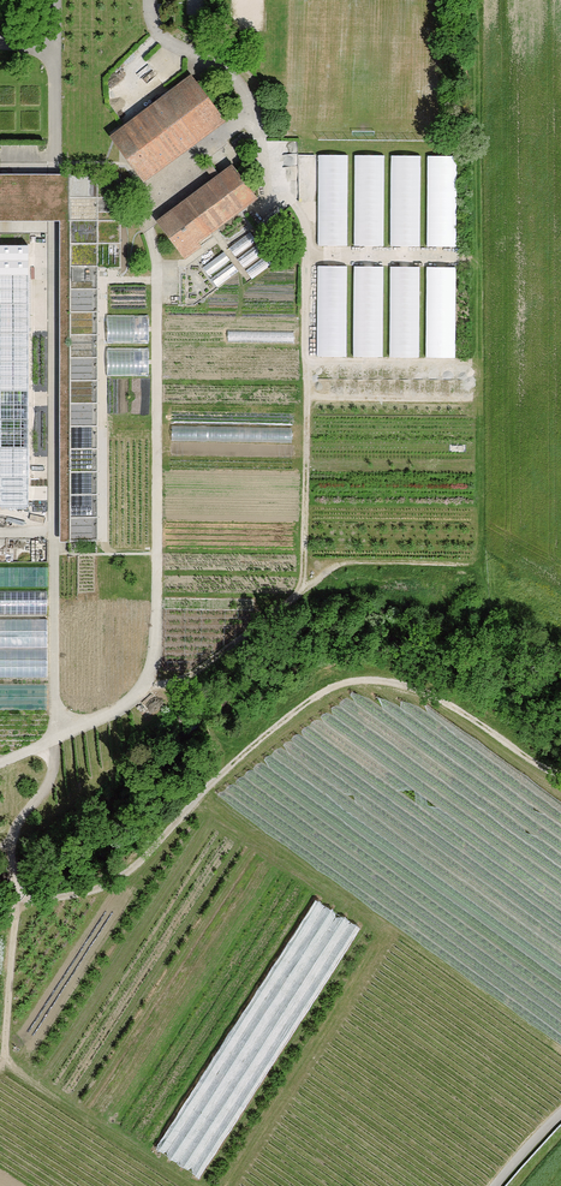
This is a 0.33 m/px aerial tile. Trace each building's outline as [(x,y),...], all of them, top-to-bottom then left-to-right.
[(189,77),(111,135),(144,178),(222,120),(189,77)] [(348,155),(318,155),(318,245),(347,245),(348,155)] [(384,155),(355,155),(355,246),(384,246),(384,155)] [(420,156),(391,156),(391,246),(420,246),(420,156)] [(457,156),(428,156),(427,246),(456,246),(457,156)] [(231,166),(158,220),(184,256),(197,247),(194,243),(242,207),(254,198),(231,166)] [(60,175),(0,175),(0,221),(60,221),(60,175)] [(97,175),(60,175),(60,221),(60,542),(97,542),(97,175)] [(29,246),(0,246),(0,511),(28,512),(29,246)] [(347,266),(317,266),(317,356),(346,356),(347,266)] [(383,267),(354,267),(354,357),(383,357),(383,267)] [(419,267),(390,267),(390,357),(419,357),(419,267)] [(456,268),(427,267),(427,358),(456,358),(456,268)] [(108,338),(150,338),(150,313),(108,313),(108,338)] [(110,371),(148,372),(149,348),(110,347),(110,371)] [(49,588),(0,588),(0,613),(49,613),(49,588)] [(48,675),(48,616),(0,616),(0,675),(48,675)]
